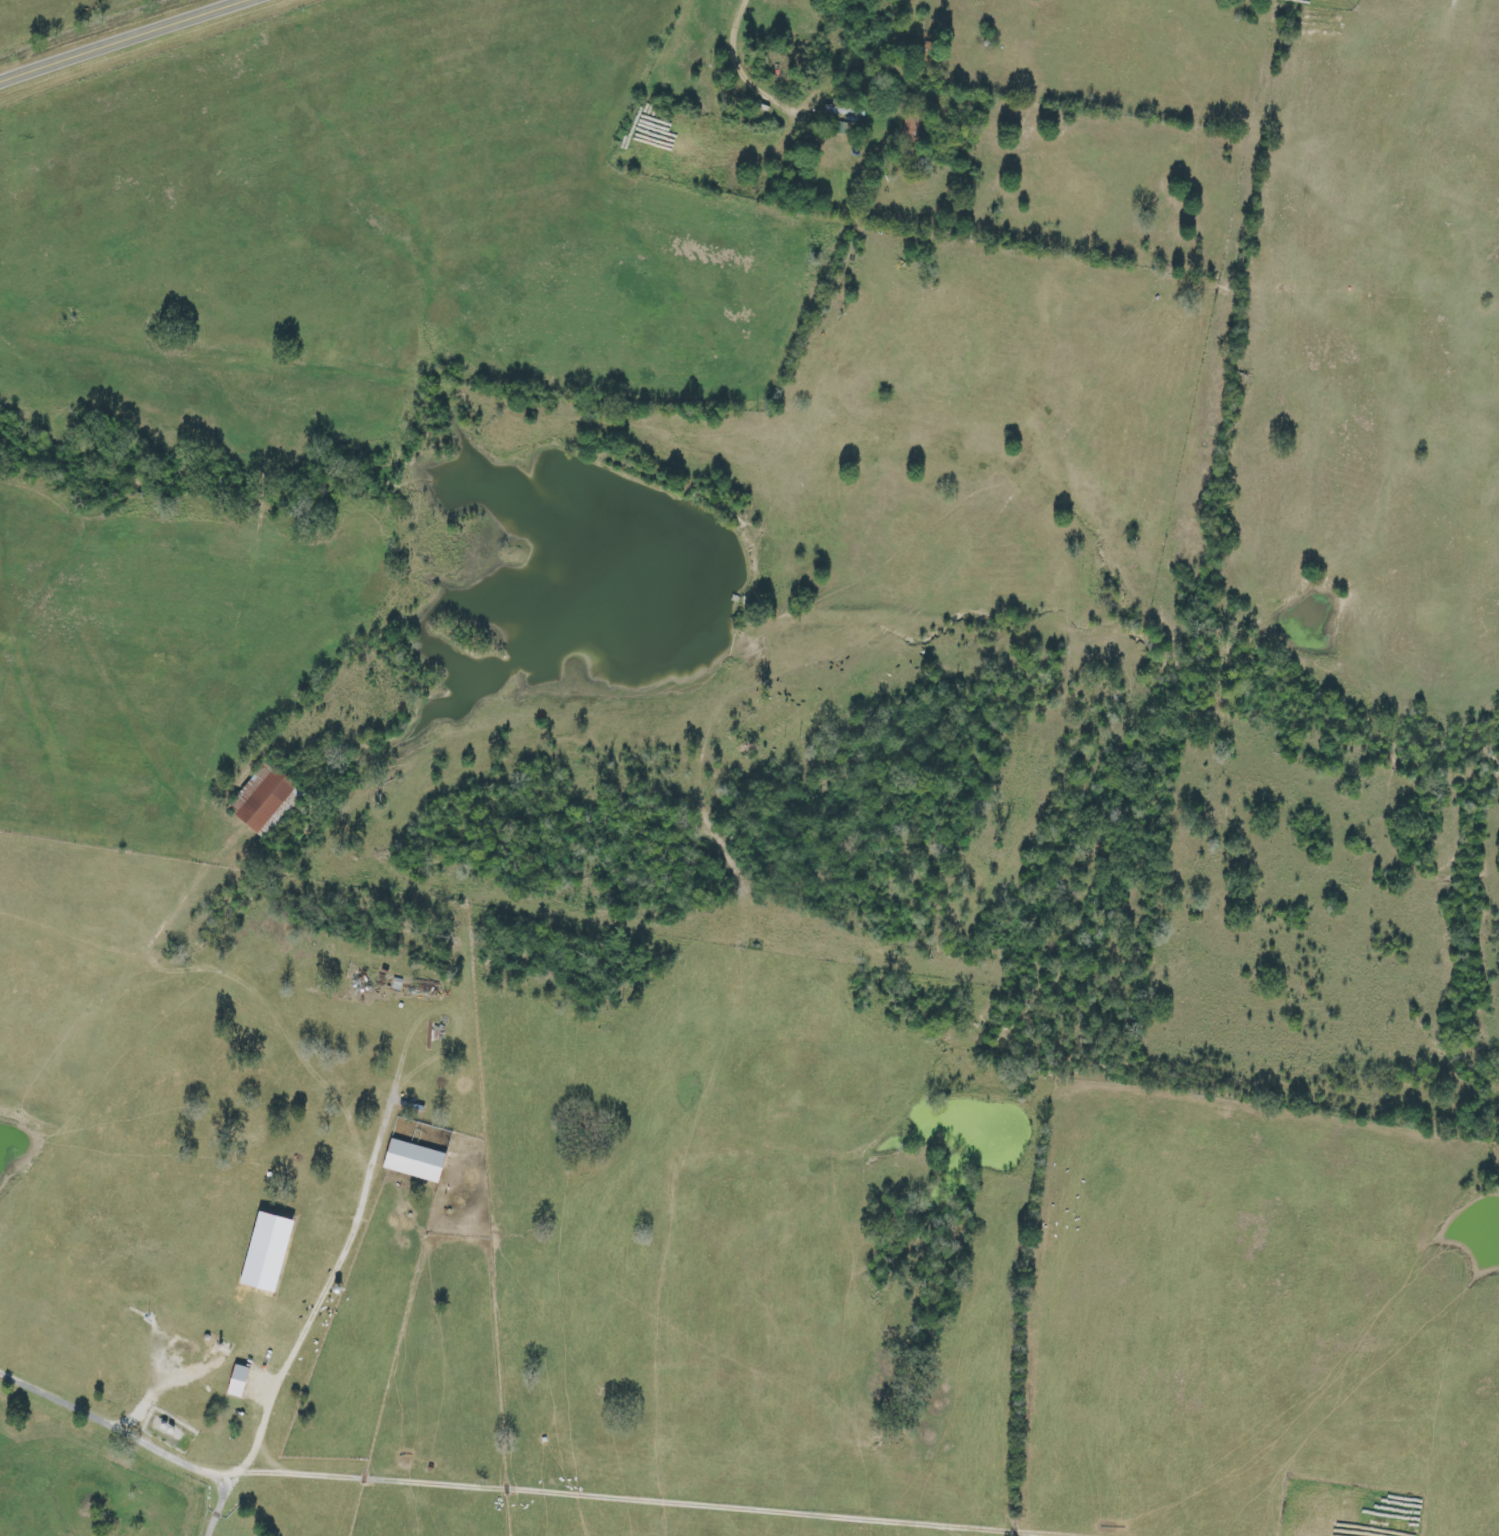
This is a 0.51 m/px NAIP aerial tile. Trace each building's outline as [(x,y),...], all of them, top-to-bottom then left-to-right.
[(294,787),(262,762),(225,809),(256,834),(294,787)] [(436,1183),(444,1154),(389,1139),(381,1168),(436,1183)] [(272,1294),(291,1221),(255,1212),(236,1284),(272,1294)] [(225,1395),(240,1398),(247,1368),(232,1365),(225,1395)]
